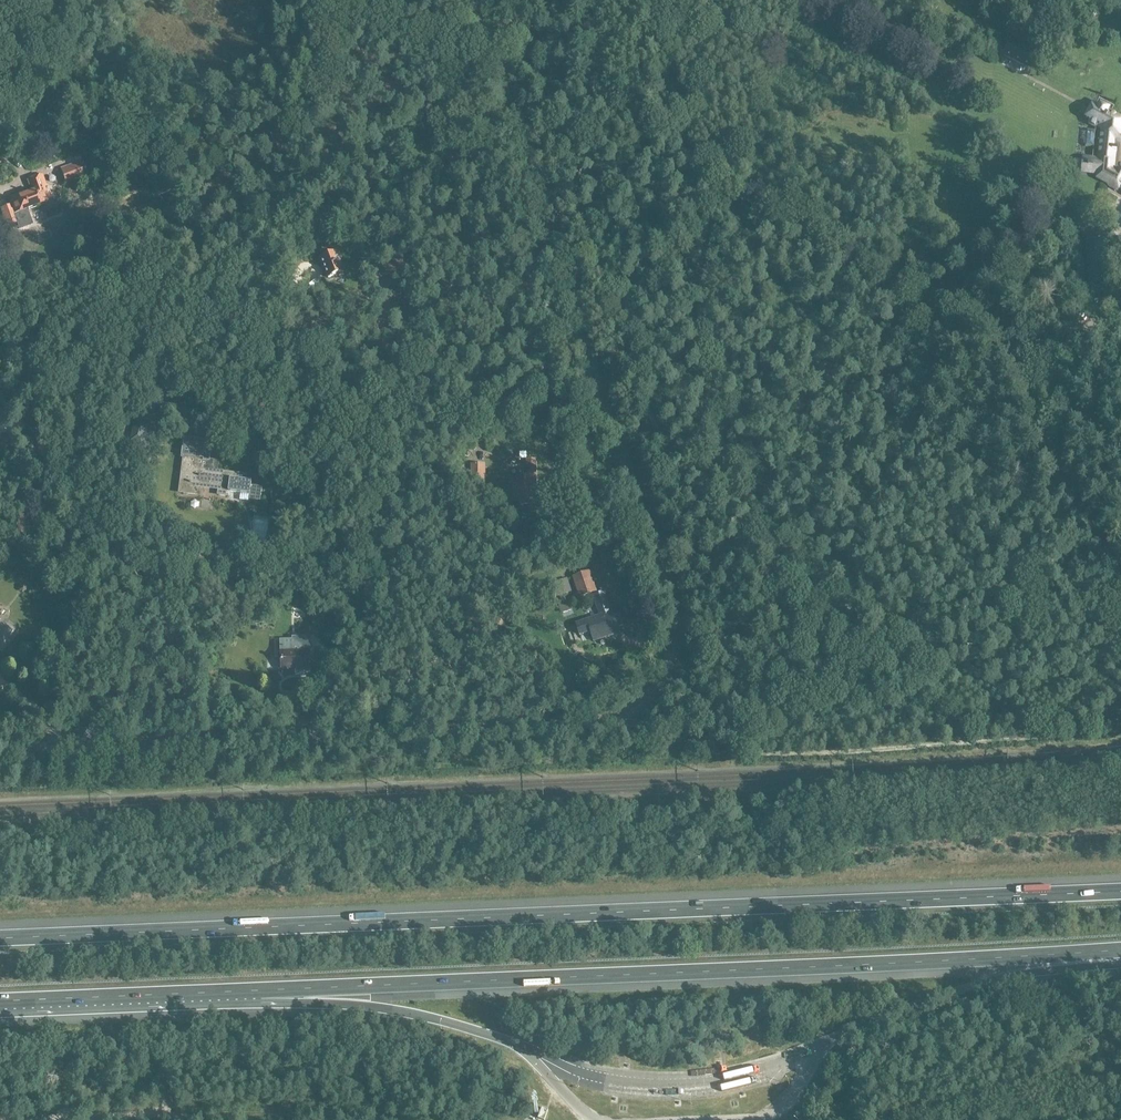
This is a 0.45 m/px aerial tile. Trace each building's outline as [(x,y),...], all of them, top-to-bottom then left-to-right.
[(1099,16),(1100,11),(1096,8),(1091,9),(1088,15),(1092,20),(1098,19),(1099,16)] [(1088,124),(1095,127),(1094,133),(1095,133),(1092,159),(1090,159),(1089,174),(1097,175),(1097,179),(1109,185),(1109,186),(1118,191),(1118,189),(1120,190),(1120,172),(1117,170),(1116,172),(1112,170),(1114,150),(1112,150),(1114,134),(1118,135),(1119,122),(1120,119),(1106,111),(1107,109),(1098,105),(1097,107),(1092,105),(1090,109),(1092,111),(1089,118),(1091,119),(1088,124)] [(275,148),(271,149),(272,156),(277,155),(278,163),(287,162),(284,140),(274,142),(275,148)] [(79,162),(60,169),(66,185),(85,178),(79,162)] [(53,185),(59,183),(55,172),(50,174),(53,185)] [(10,205),(2,208),(7,225),(17,222),(19,229),(32,224),(27,209),(42,204),(43,204),(48,219),(60,214),(55,200),(52,201),(50,193),(46,194),(42,181),(45,180),(43,175),(28,180),(30,186),(32,186),(34,190),(8,198),(10,205)] [(336,252),(334,253),(331,245),(322,249),(325,257),(320,259),(328,278),(344,272),(336,252)] [(3,435),(0,439),(0,459),(13,443),(3,435)] [(212,441),(184,438),(181,456),(184,457),(179,493),(197,495),(198,485),(219,487),(218,495),(260,501),(262,489),(251,487),(252,482),(246,481),(246,476),(217,472),(219,462),(210,461),(212,441)] [(535,460),(527,460),(528,476),(512,477),(513,502),(521,502),(521,506),(530,506),(530,513),(537,512),(535,460)] [(471,485),(485,485),(485,464),(471,464),(471,485)] [(597,592),(590,571),(572,577),(579,599),(597,592)] [(567,579),(553,583),(557,596),(571,591),(567,579)] [(600,616),(576,624),(580,635),(591,632),(593,639),(611,633),(611,635),(620,633),(618,628),(623,626),(618,610),(610,612),(604,592),(593,596),(600,616)] [(333,613),(333,626),(343,626),(343,613),(333,613)] [(3,652),(20,632),(7,620),(3,620),(0,618),(0,650),(3,652)] [(343,631),(332,631),(332,650),(343,650),(343,631)] [(293,640),(281,641),(282,669),(310,668),(310,637),(293,637),(293,640)] [(717,1099),(717,1091),(685,1092),(686,1100),(717,1099)] [(538,1119),(542,1119),(545,1119),(549,1110),(542,1108),(538,1119)]
